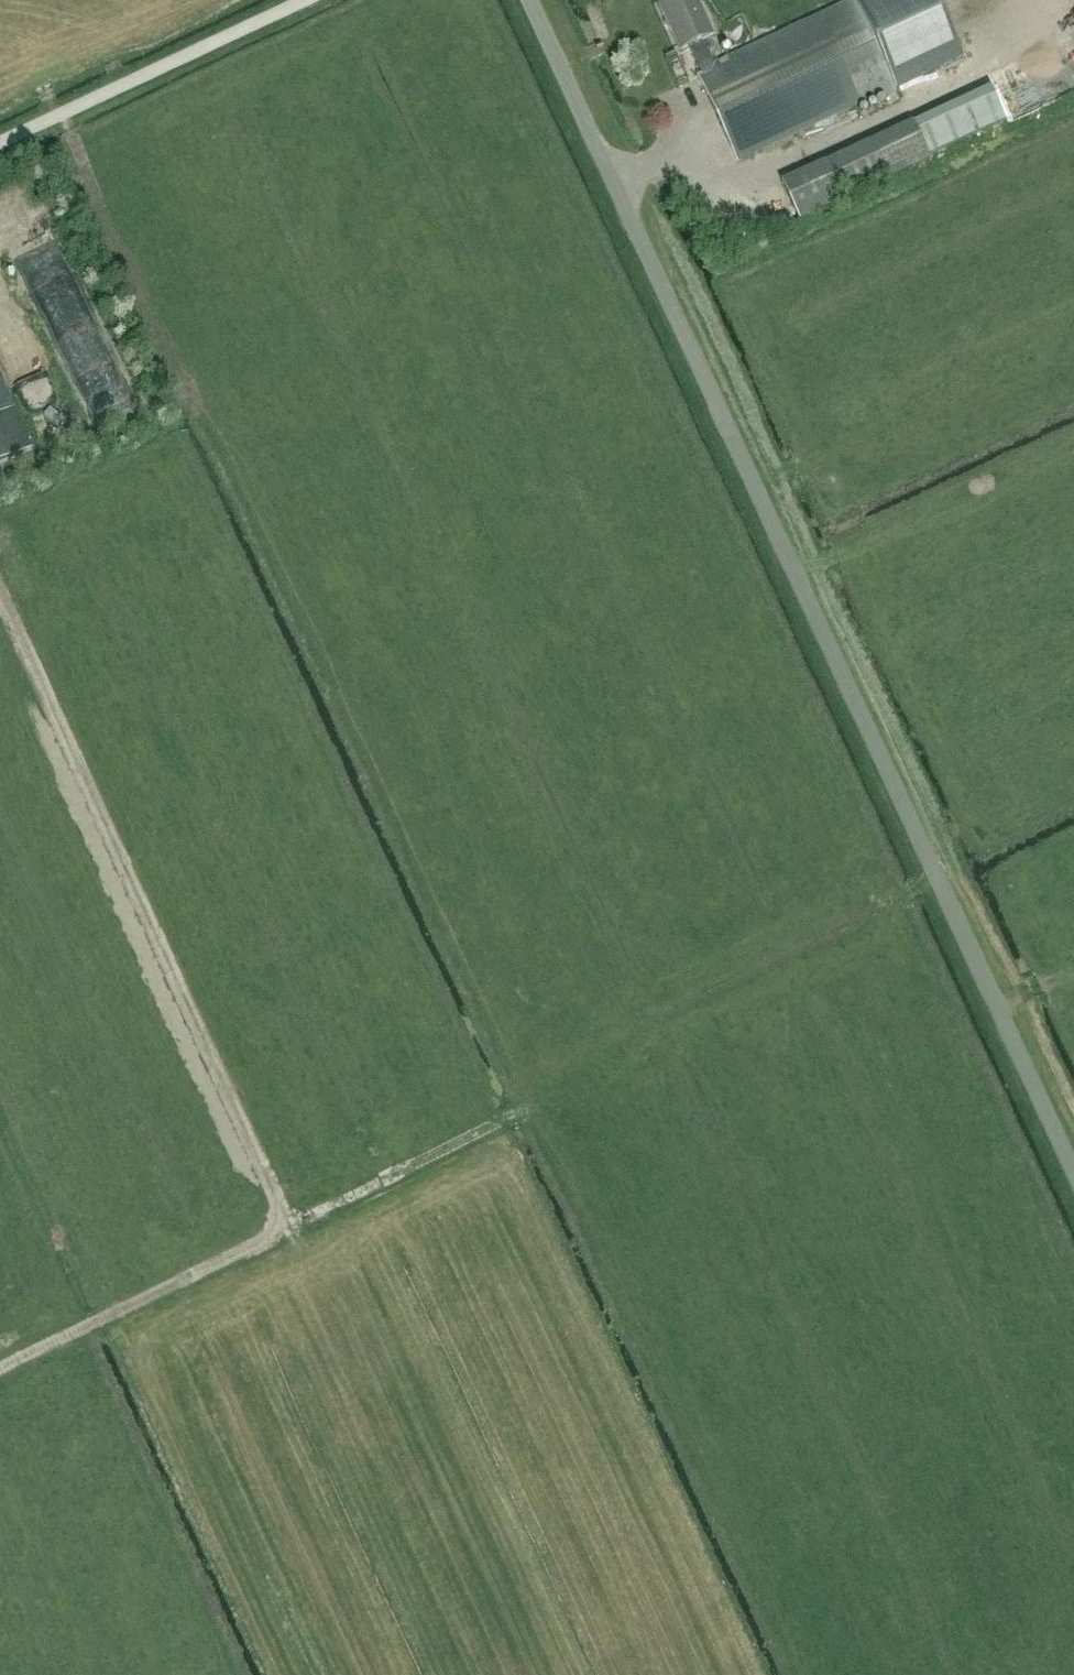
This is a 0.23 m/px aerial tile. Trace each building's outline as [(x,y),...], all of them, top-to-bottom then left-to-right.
[(885,64),(854,0),(852,0),(820,15),(716,64),(705,40),(714,36),(697,0),(671,0),(659,6),(681,51),(690,47),(703,75),(699,77),(738,160),(895,86),(885,64)] [(928,154),(913,122),(912,123),(784,183),(801,220),(930,158),(928,154)] [(772,224),(778,235),(793,228),(787,217),(772,224)] [(32,449),(0,380),(0,464),(32,449)]
